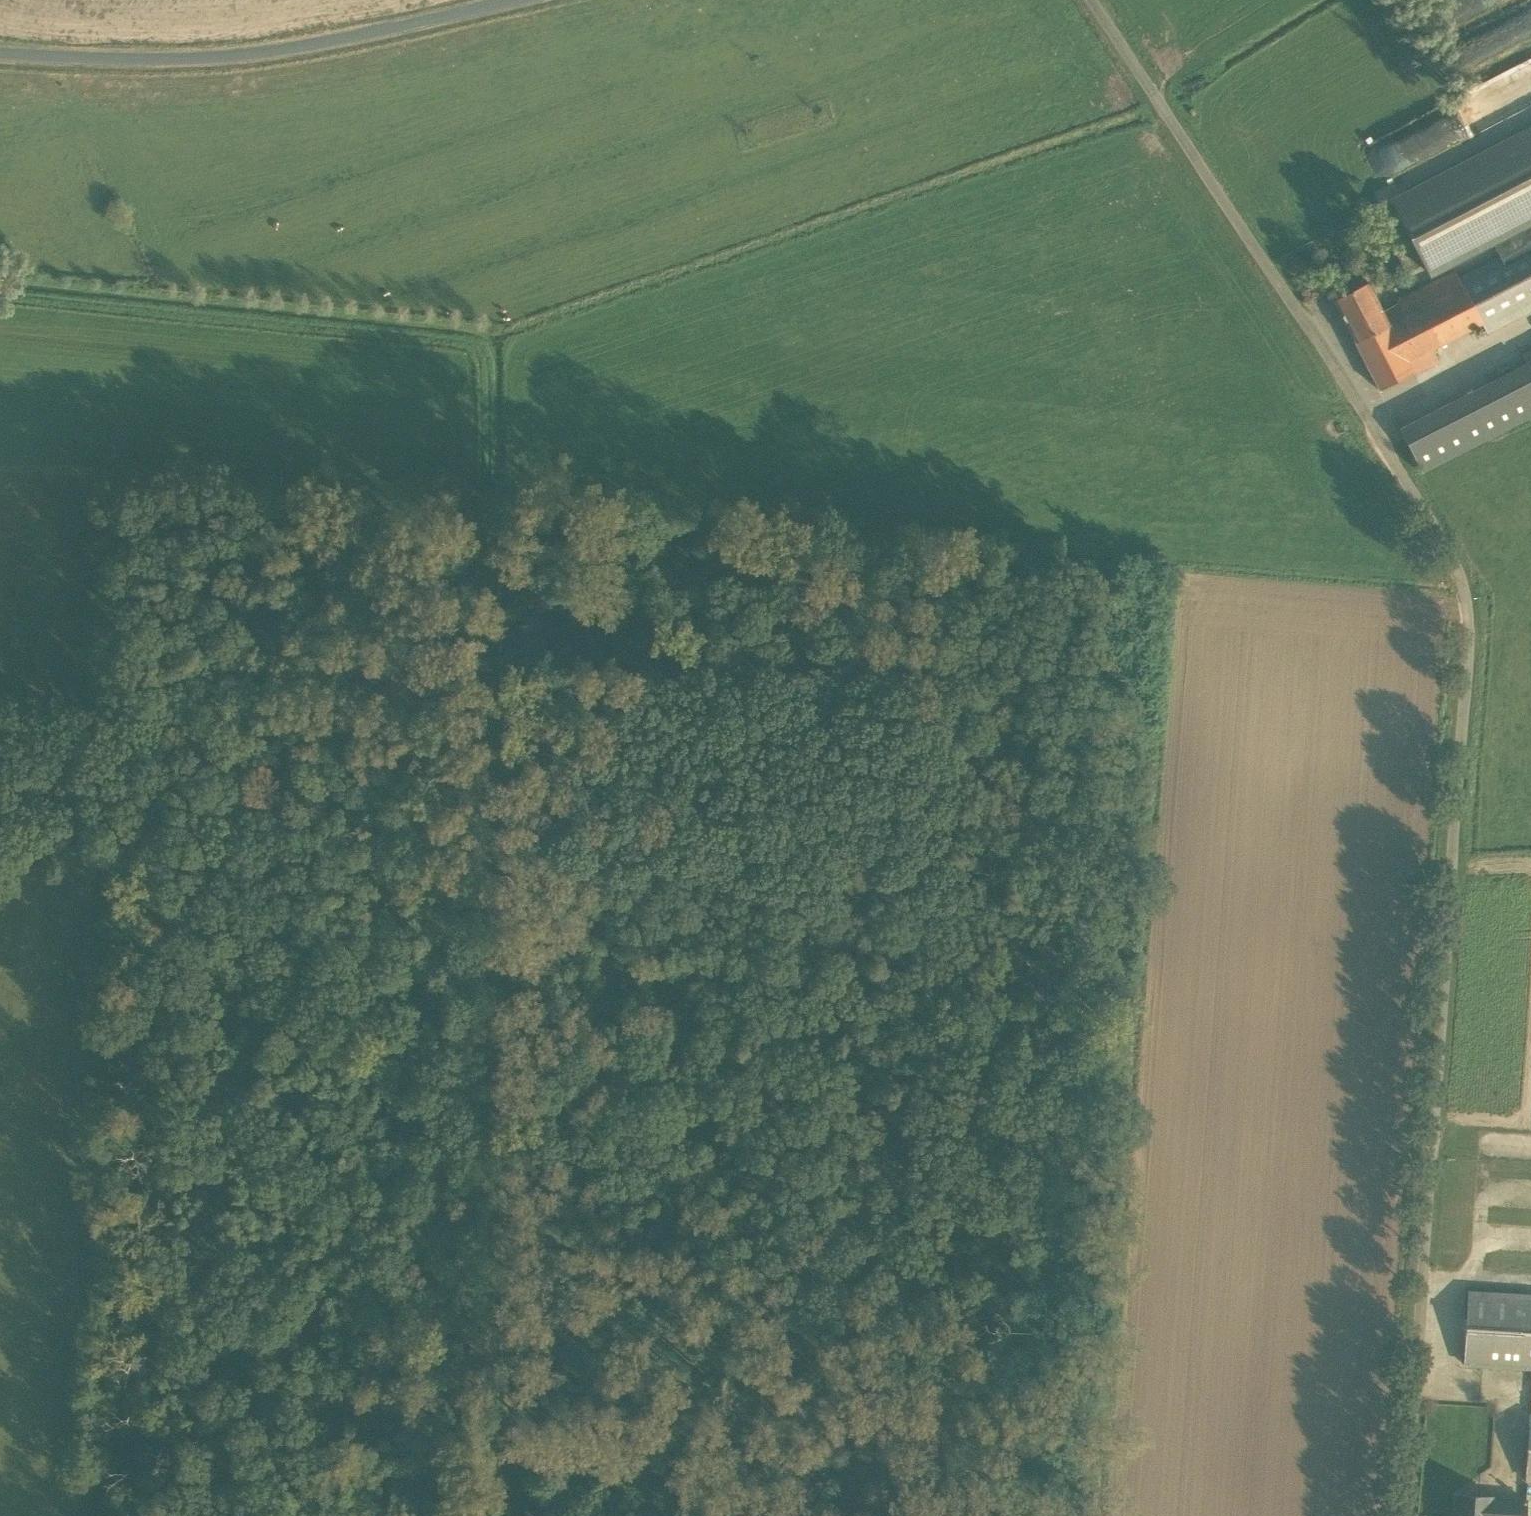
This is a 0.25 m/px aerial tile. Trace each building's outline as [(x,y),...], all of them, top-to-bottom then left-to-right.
[(1500,256),(1462,276),(1460,271),(1383,310),(1368,282),(1334,300),(1380,390),(1437,361),(1431,349),(1481,323),(1487,333),(1530,310),(1530,129),(1391,201),(1428,273),(1492,240),(1500,256)] [(1530,417),(1530,348),(1521,353),(1527,365),(1400,429),(1422,472),(1530,417)] [(1469,1292),(1465,1364),(1530,1368),(1530,1296),(1469,1292)] [(1530,1501),(1457,1495),(1456,1515),(1529,1515),(1530,1501)]
